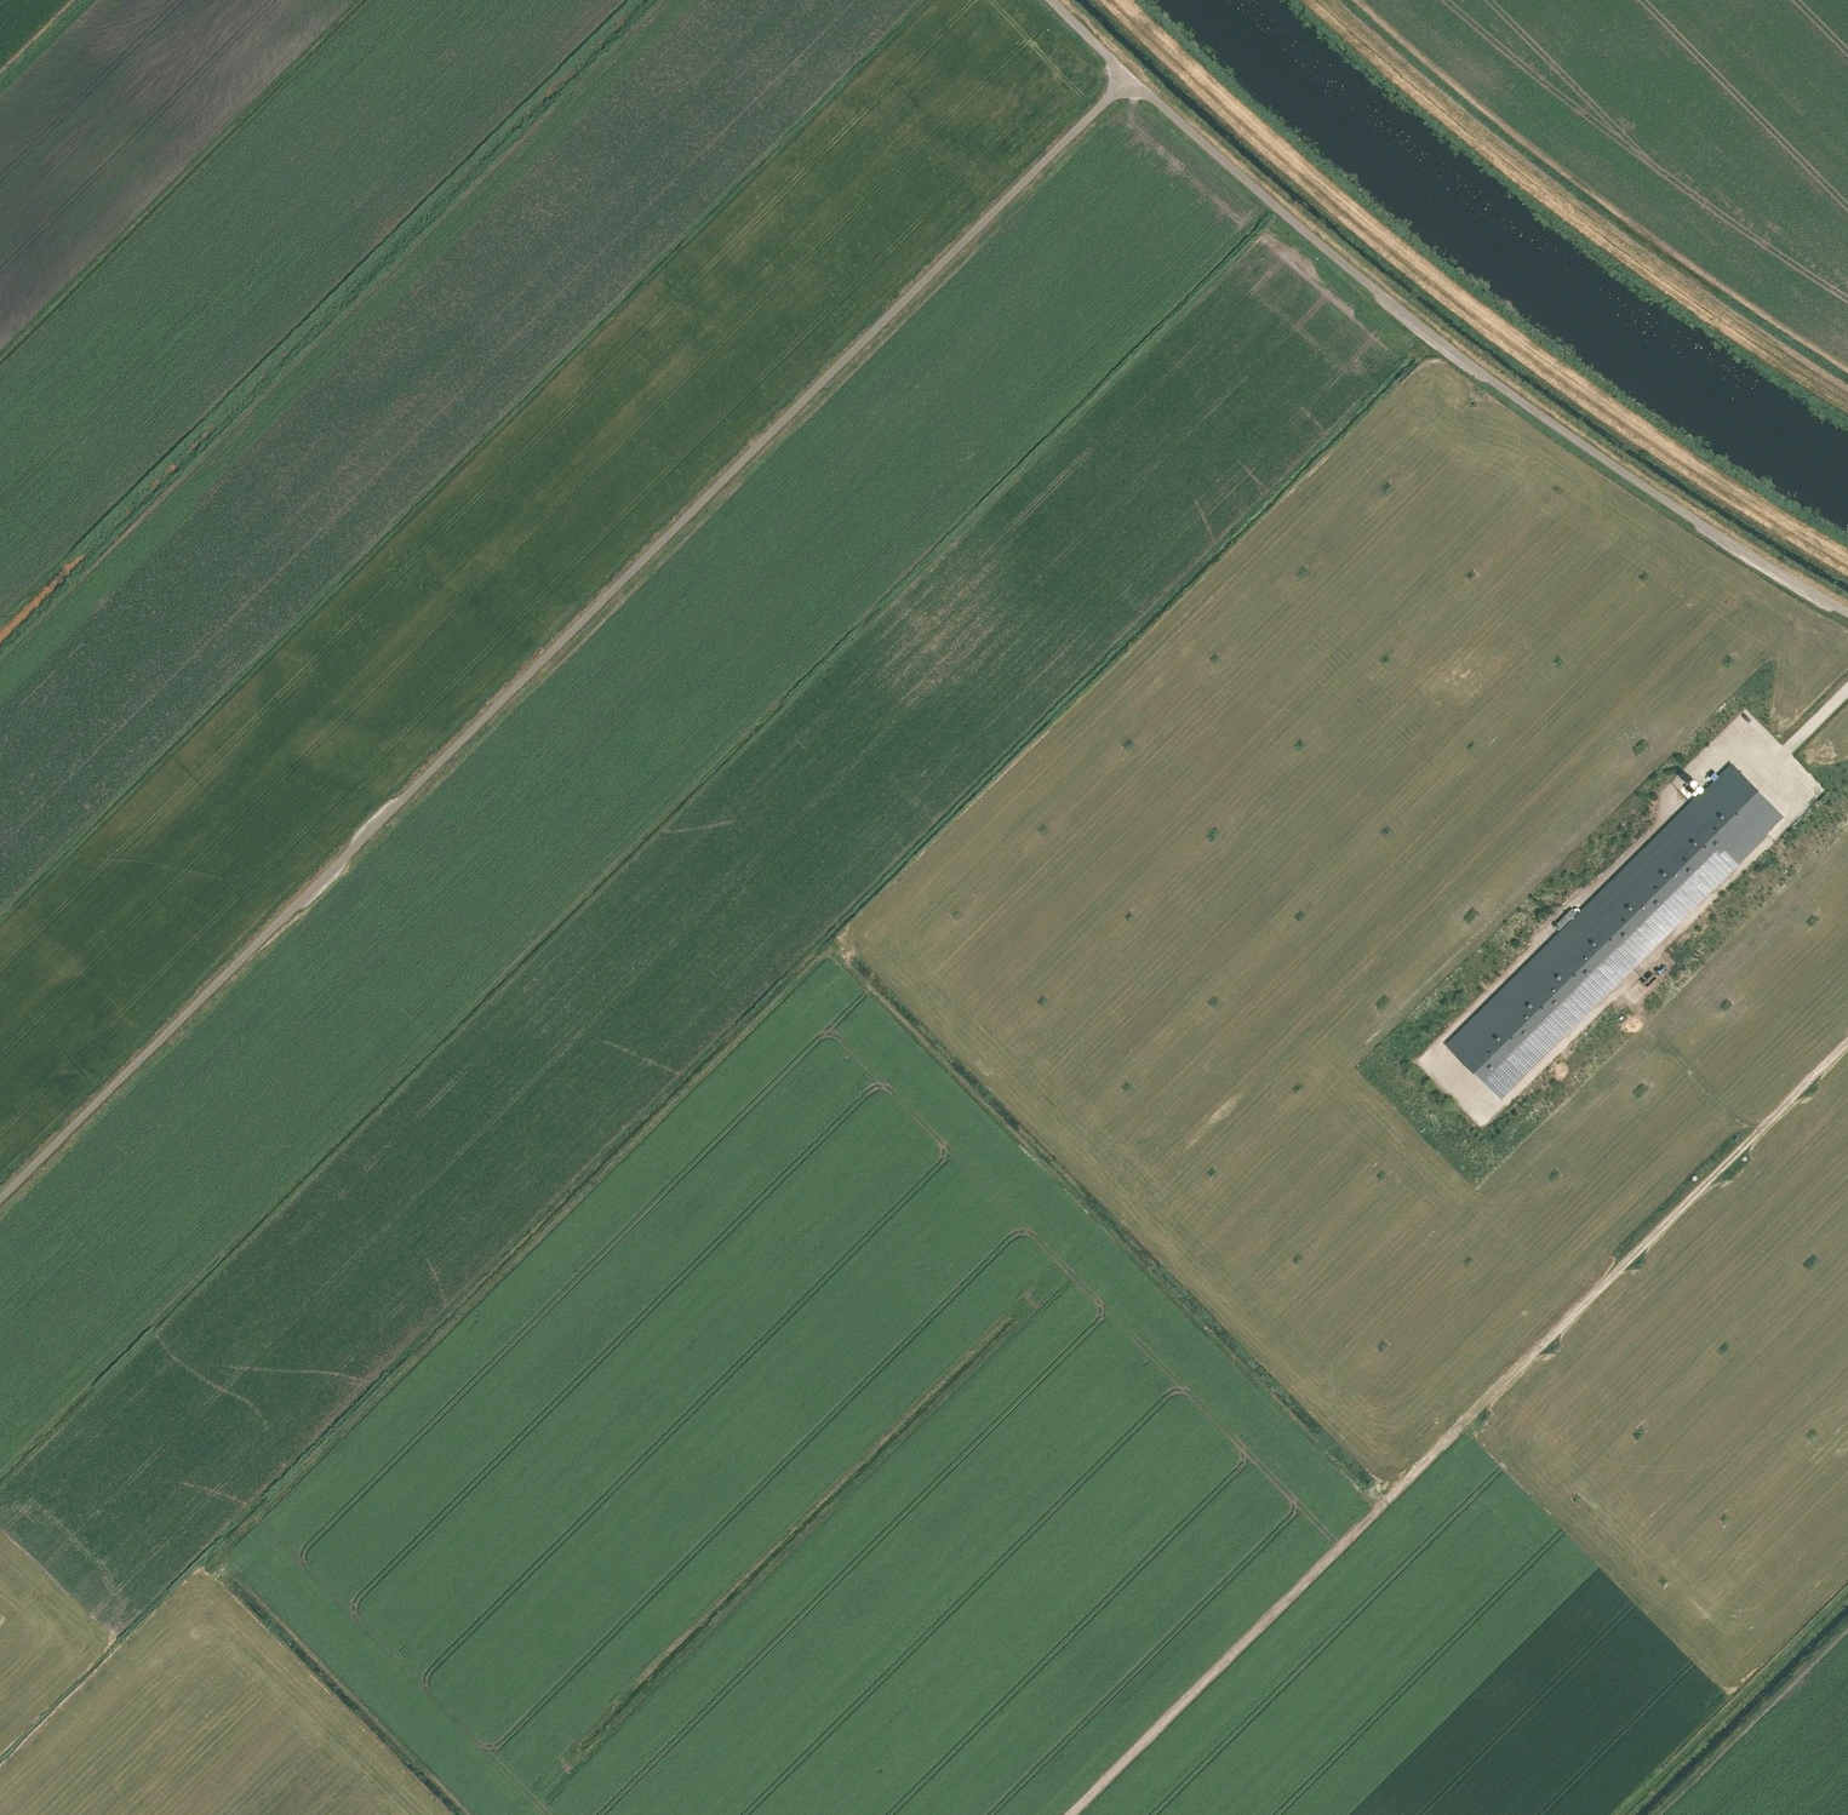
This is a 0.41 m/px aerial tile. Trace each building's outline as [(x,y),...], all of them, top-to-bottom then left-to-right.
[(1448,1046),(1499,1097),(1783,816),(1732,764),(1448,1046)]
